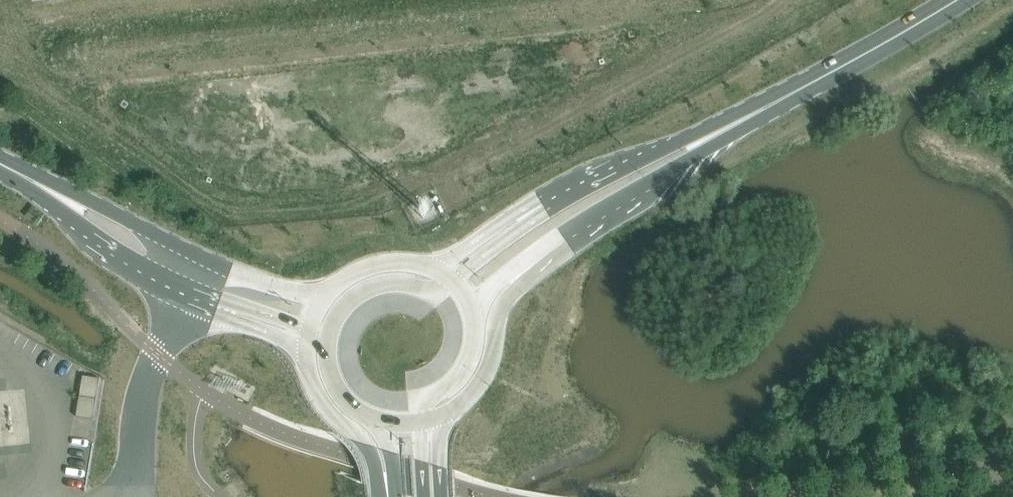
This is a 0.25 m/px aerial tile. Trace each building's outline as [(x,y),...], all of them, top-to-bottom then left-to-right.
[(91,381),(88,401),(105,403),(107,384),(91,381)]
